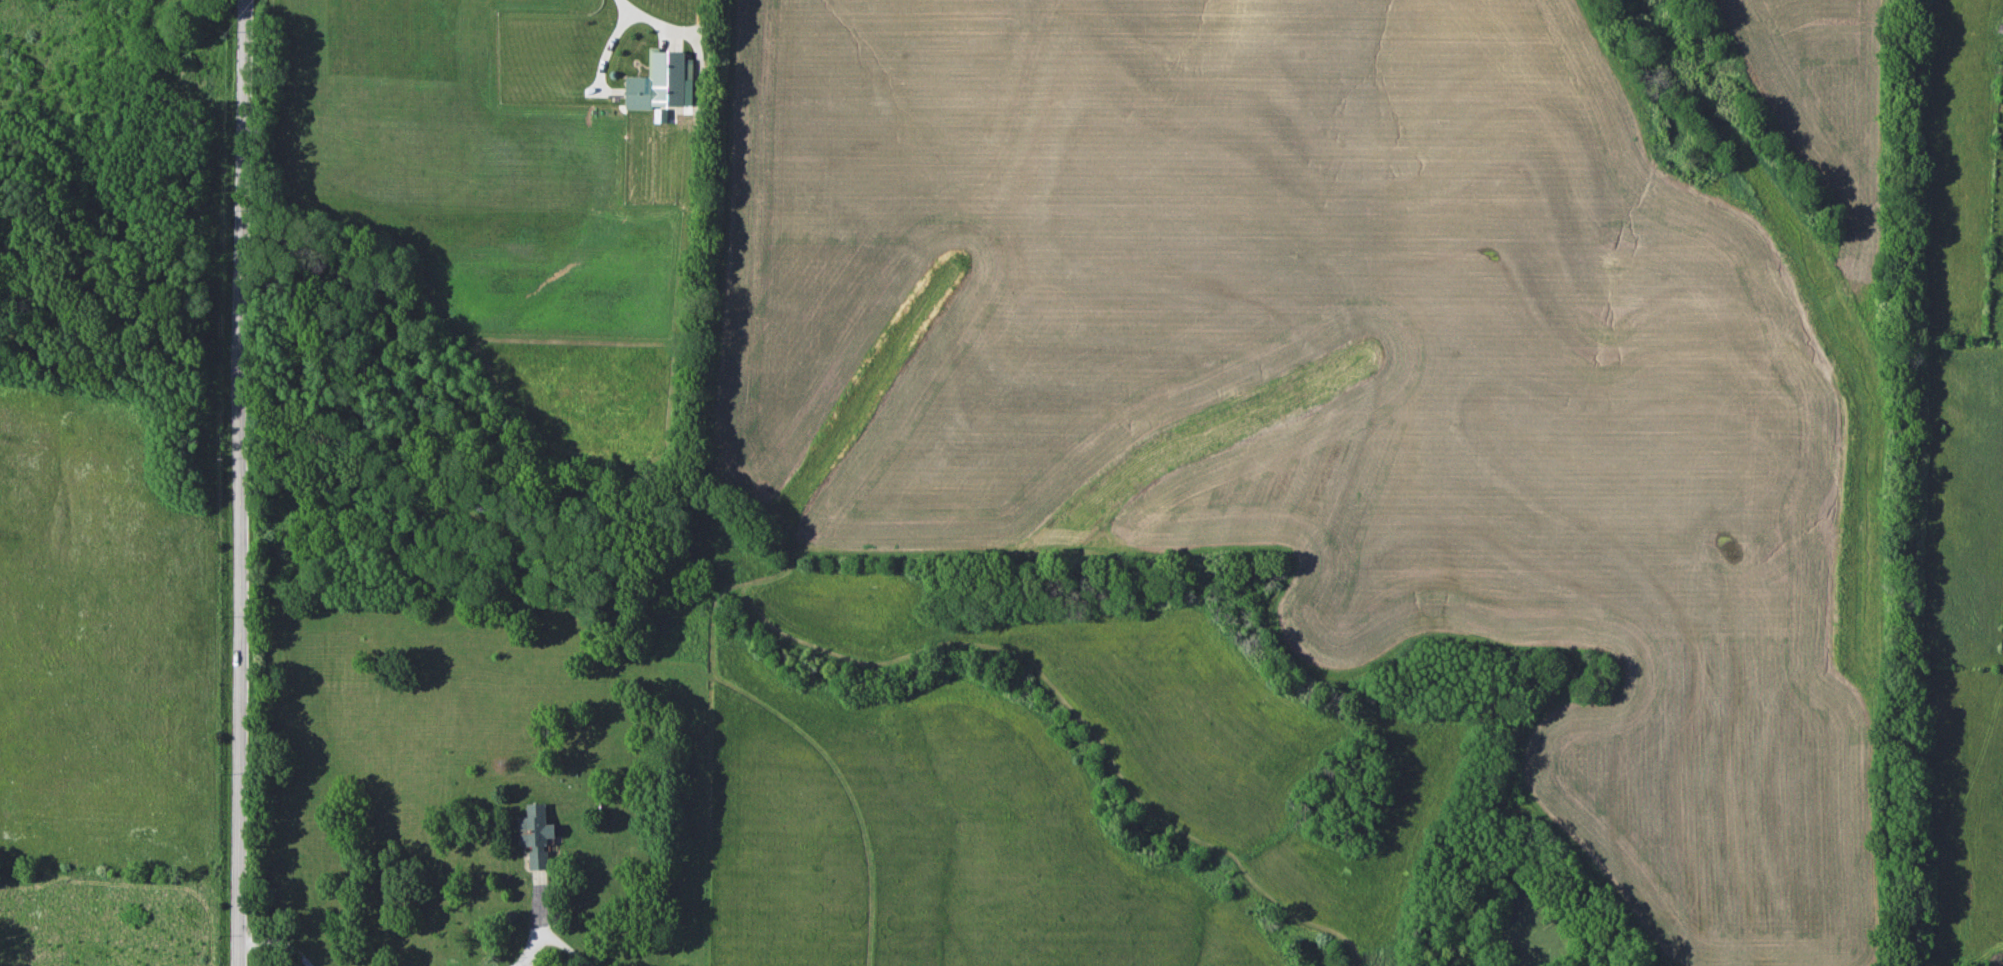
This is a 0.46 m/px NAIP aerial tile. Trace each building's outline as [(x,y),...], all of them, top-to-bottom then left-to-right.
[(529,869),(547,869),(546,837),(554,837),(554,824),(544,824),(543,803),(526,803),(526,819),(518,819),(519,845),(528,845),(529,869)]
